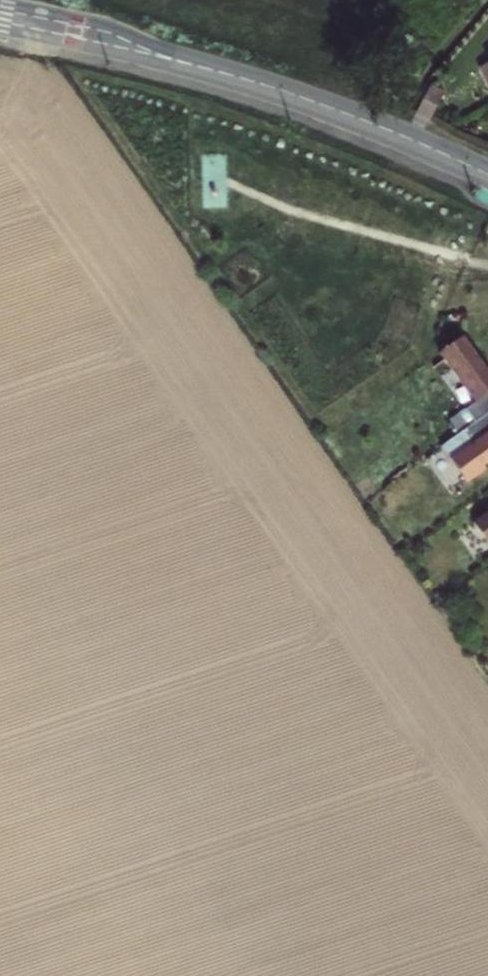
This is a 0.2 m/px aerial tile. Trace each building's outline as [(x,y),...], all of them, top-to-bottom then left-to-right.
[(487,63),(471,72),(487,105),(487,65),(487,63)] [(448,96),(434,90),(420,120),(435,126),(448,96)] [(460,338),(437,356),(471,402),(487,389),(487,376),(460,338)] [(487,408),(487,389),(471,402),(447,420),(456,433),(481,414),(487,408)] [(487,465),(487,424),(481,414),(456,433),(452,435),(461,448),(439,464),(456,488),(487,465)] [(463,528),(480,552),(487,546),(487,510),(463,528)]
